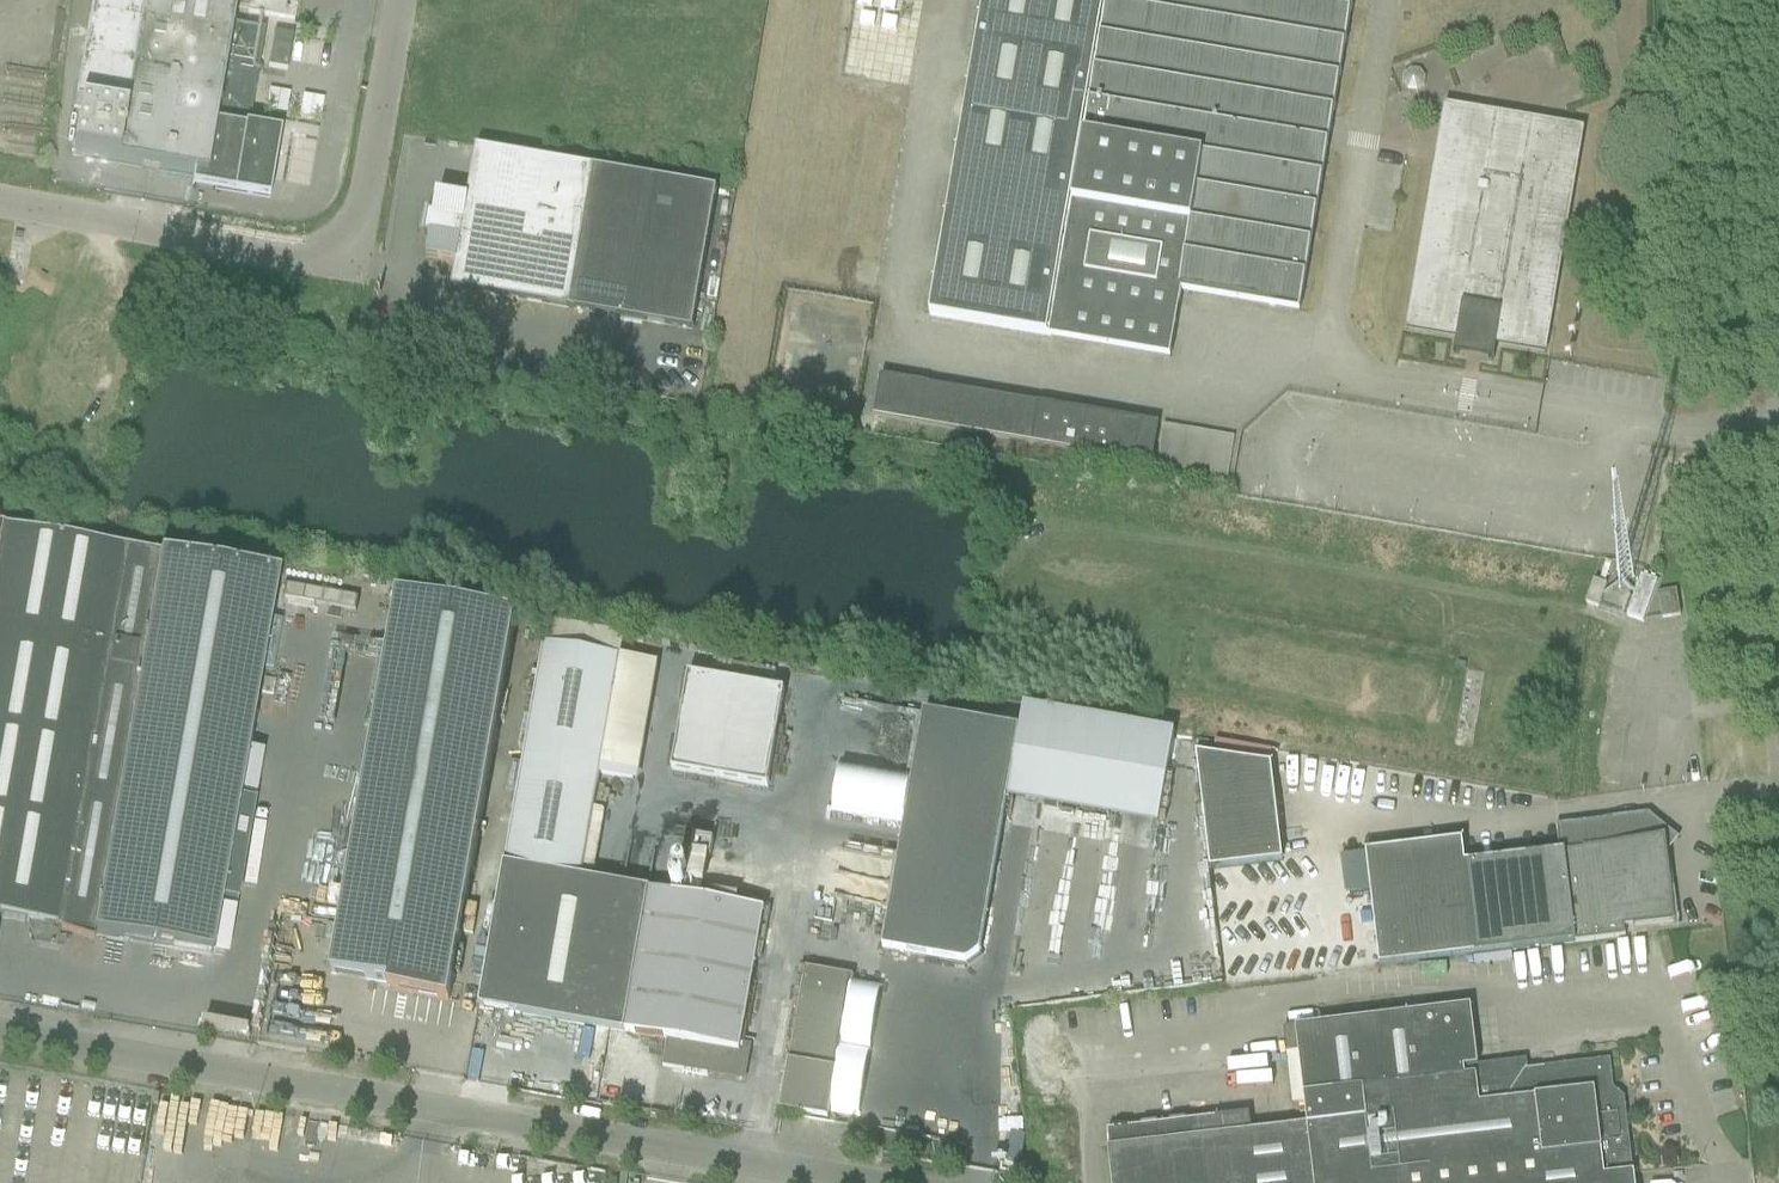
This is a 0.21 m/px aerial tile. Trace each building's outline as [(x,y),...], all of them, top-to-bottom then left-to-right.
[(72,155),(193,176),(191,186),(194,186),(196,176),(216,180),(214,190),(269,199),(281,131),(257,127),(248,126),(265,29),(232,24),(236,0),(91,0),(72,109),(80,110),(72,155)] [(247,13),(294,21),(296,7),(252,0),(249,0),(247,13)] [(843,75),(906,84),(918,0),(854,0),(843,75)] [(931,317),(1169,358),(1181,292),(1299,312),(1352,0),(985,0),(931,317)] [(273,35),(268,69),(287,72),(292,38),(273,35)] [(1549,355),(1583,126),(1441,105),(1407,332),(1455,339),(1453,354),(1495,360),(1496,348),(1549,355)] [(456,263),(452,289),(692,331),(717,190),(476,148),(467,200),(437,195),(434,215),(430,214),(427,213),(423,237),(426,237),(430,237),(426,258),(456,263)] [(881,378),(874,418),(922,426),(928,386),(881,378)] [(1038,404),(1032,444),(1112,457),(1118,417),(1038,404)] [(1142,421),(1136,461),(1152,463),(1158,424),(1142,421)] [(1226,485),(1234,436),(1164,425),(1156,473),(1226,485)] [(158,556),(132,551),(3,529),(0,548),(0,918),(60,929),(59,933),(66,935),(93,945),(93,943),(92,943),(93,936),(92,936),(158,556)] [(239,801),(278,577),(158,556),(92,936),(93,936),(212,957),(221,901),(236,904),(254,804),(239,801)] [(1641,575),(1626,618),(1643,624),(1643,623),(1658,581),(1641,575)] [(1593,581),(1585,604),(1598,609),(1606,586),(1593,581)] [(1676,591),(1657,594),(1662,620),(1680,617),(1676,591)] [(401,598),(335,971),(390,984),(388,992),(449,1002),(516,618),(401,598)] [(581,878),(619,657),(542,644),(504,865),(581,878)] [(672,771),(769,783),(781,686),(684,674),(672,771)] [(980,956),(984,932),(1019,728),(924,711),(886,928),(882,951),(966,965),(980,956)] [(1197,754),(1211,869),(1283,860),(1271,765),(1197,754)] [(1562,850),(1461,862),(1459,841),(1369,852),(1374,887),(1382,964),(1625,938),(1623,928),(1673,921),(1663,841),(1668,835),(1659,828),(1656,832),(1640,820),(1560,830),(1562,850)] [(625,1034),(649,890),(581,878),(504,865),(479,1008),(625,1034)] [(744,1026),(763,909),(649,890),(625,1034),(667,1041),(662,1068),(707,1075),(709,1065),(724,1067),(722,1075),(743,1079),(747,1054),(742,1053),(747,1027),(744,1026)] [(828,1121),(832,1097),(853,977),(805,968),(780,1112),(828,1121)] [(1106,1132),(1109,1150),(1107,1150),(1111,1182),(1634,1182),(1626,1117),(1615,1109),(1607,1110),(1606,1100),(1613,1091),(1610,1061),(1574,1065),(1566,1074),(1526,1079),(1524,1060),(1462,1067),(1455,1009),(1469,1007),(1469,1006),(1282,1028),(1285,1055),(1297,1053),(1305,1125),(1249,1131),(1247,1113),(1106,1132)] [(1676,1100),(1675,1092),(1637,1093),(1637,1100),(1676,1100)]
